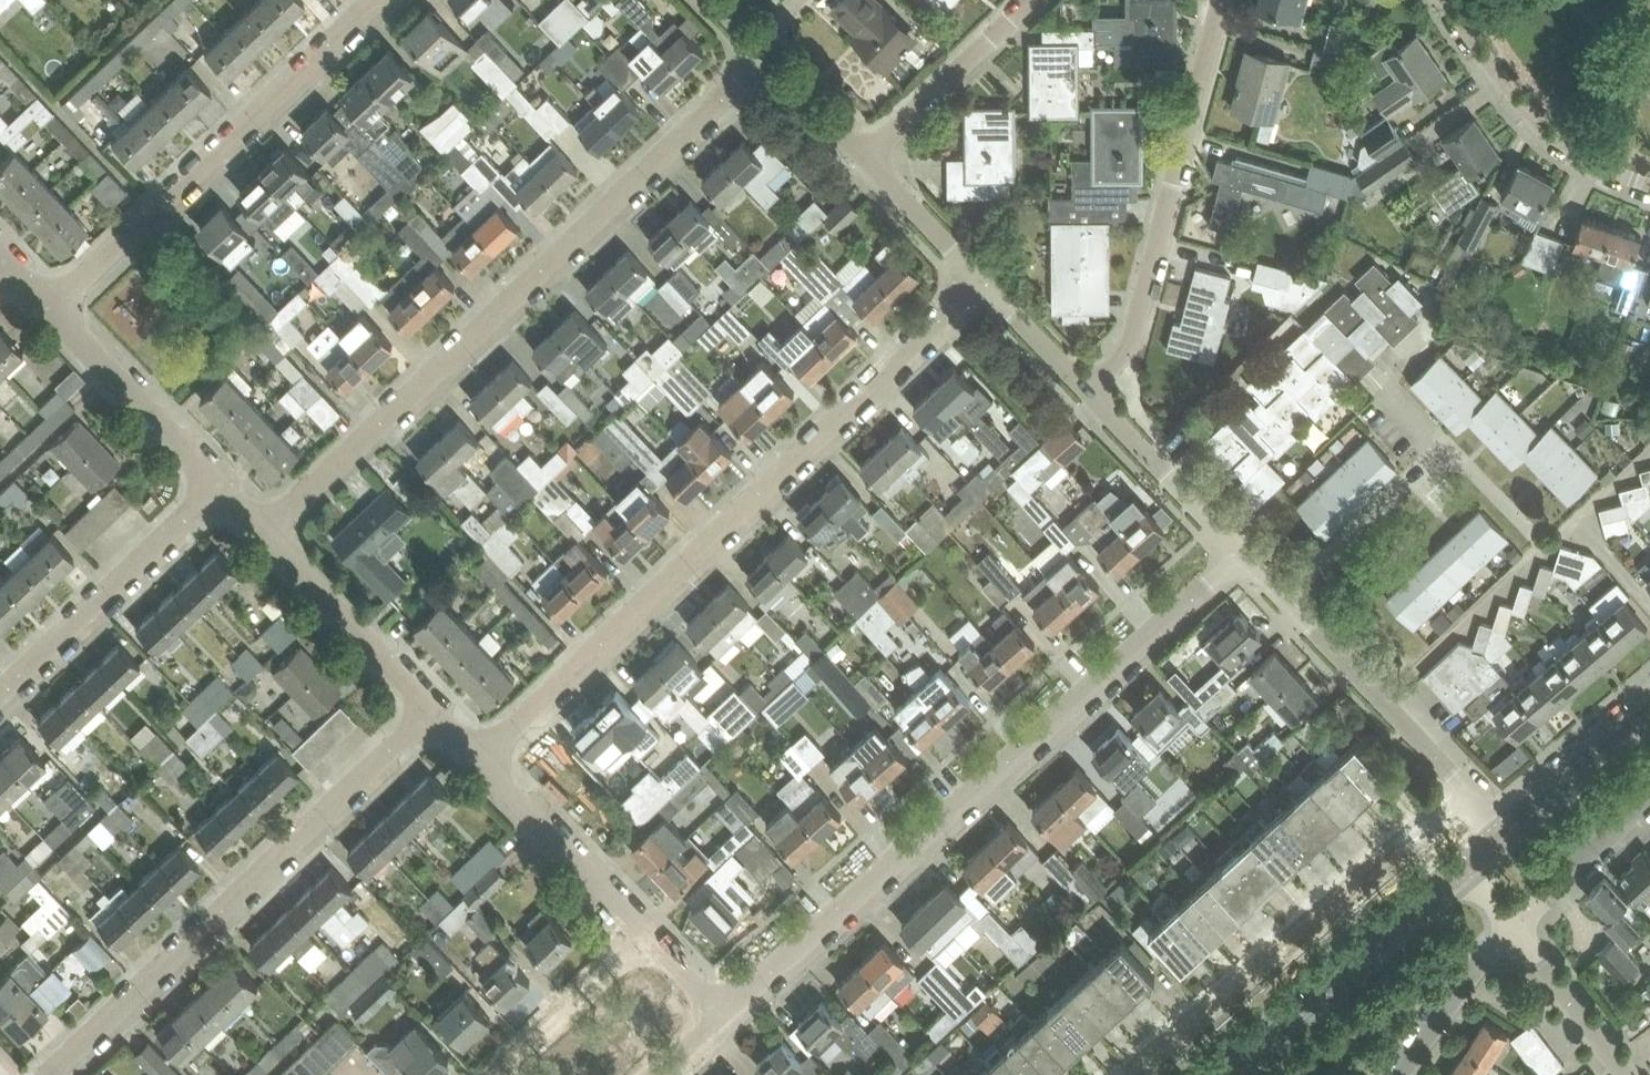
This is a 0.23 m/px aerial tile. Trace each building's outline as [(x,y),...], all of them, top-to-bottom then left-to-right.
[(44,22),(57,9),(48,0),(22,0),(44,22)] [(154,15),(170,32),(179,24),(173,17),(191,0),(169,0),(154,15)] [(266,38),(285,20),(266,0),(257,0),(243,14),(266,38)] [(303,0),(266,0),(285,20),(304,1),(303,0)] [(471,13),(482,3),(497,20),(515,4),(512,0),(458,0),(471,13)] [(540,20),(561,43),(568,36),(581,24),(584,22),(592,15),(579,2),(578,3),(575,0),(561,0),(540,20)] [(592,15),(596,11),(600,7),(593,0),(581,0),(579,2),(592,15)] [(622,5),(641,26),(683,70),(704,50),(675,20),(661,33),(653,25),(653,13),(641,0),(617,0),(622,5)] [(881,2),(879,0),(839,0),(832,8),(871,44),(866,49),(887,69),(904,51),(904,52),(911,45),(910,44),(913,41),(893,22),(897,17),(881,2)] [(945,10),(948,6),(947,5),(951,0),(933,0),(945,10)] [(1172,0),(1133,0),(1133,45),(1116,45),(1116,63),(1160,63),(1160,45),(1172,45),(1172,0)] [(1302,18),(1306,1),(1306,0),(1265,0),(1263,7),(1259,6),(1258,7),(1302,18)] [(455,59),(467,48),(431,10),(406,33),(430,59),(444,47),(455,59)] [(243,14),(223,32),(246,57),(266,38),(243,14)] [(170,32),(154,15),(127,40),(137,50),(155,33),(162,40),(170,32)] [(1330,21),(1324,47),(1353,55),(1353,26),(1330,21)] [(620,44),(610,54),(634,79),(644,70),(662,89),(683,70),(641,26),(631,35),(641,45),(630,55),(620,44)] [(927,27),(917,37),(924,43),(933,33),(927,27)] [(1035,111),(1057,111),(1075,111),(1075,46),(1096,46),(1096,27),(1049,27),(1049,44),(1035,45),(1035,111)] [(477,38),(476,38),(477,40),(478,39),(510,73),(515,79),(524,70),(525,70),(492,36),(485,29),(477,38)] [(204,51),(227,75),(246,57),(223,32),(204,51)] [(1445,75),(1417,34),(1399,47),(1392,38),(1366,56),(1380,76),(1392,67),(1398,76),(1376,91),(1390,112),(1412,96),(1413,97),(1445,75)] [(561,43),(550,54),(559,64),(578,46),(568,36),(561,43)] [(477,40),(466,51),(475,60),(472,62),(503,95),(517,82),(515,79),(510,73),(478,39),(477,40)] [(137,50),(127,40),(108,59),(117,69),(137,50)] [(1311,63),(1352,73),(1353,55),(1324,47),(1324,48),(1315,46),(1311,63)] [(426,87),(390,49),(367,70),(391,95),(405,83),(417,96),(426,87)] [(1238,88),(1232,108),(1254,113),(1263,116),(1274,119),(1282,89),(1290,61),(1268,55),(1247,50),(1237,85),(1236,84),(1235,88),(1238,88)] [(542,61),(551,71),(559,64),(550,54),(542,61)] [(595,84),(586,92),(596,104),(621,129),(641,109),(623,90),(634,79),(610,54),(599,64),(616,83),(605,94),(595,84)] [(1,55),(0,56),(0,73),(10,84),(19,75),(1,55)] [(117,69),(108,59),(88,77),(98,87),(117,69)] [(211,90),(188,66),(169,85),(192,109),(211,90)] [(1175,66),(1155,66),(1156,79),(1175,78),(1175,66)] [(390,121),(378,109),(391,95),(367,70),(345,92),(381,130),(390,121)] [(39,96),(19,75),(10,84),(29,104),(39,96)] [(88,97),(98,87),(88,77),(60,103),(76,119),(86,110),(80,104),(88,97)] [(538,105),(517,82),(503,95),(485,112),(496,123),(516,103),(548,136),(558,127),(559,126),(538,104),(538,105)] [(192,109),(169,85),(150,103),(172,127),(192,109)] [(1168,94),(1157,94),(1157,105),(1168,105),(1168,94)] [(538,104),(559,126),(558,127),(560,130),(571,119),(548,95),(538,104)] [(420,126),(444,152),(446,151),(445,150),(455,141),(474,123),(475,122),(455,99),(446,108),(420,126)] [(172,127),(150,103),(130,121),(153,145),(172,127)] [(596,104),(575,124),(600,149),(621,129),(596,104)] [(390,187),(363,212),(372,221),(414,181),(380,145),(357,122),(349,129),(328,108),(304,131),(334,162),(351,146),(390,187)] [(1073,197),(1050,197),(1051,225),(1056,225),(1056,223),(1107,223),(1107,197),(1127,197),(1127,175),(1138,175),(1138,109),(1098,109),(1098,160),(1073,160),(1073,197)] [(993,192),(1011,192),(1010,176),(1010,110),(970,110),(971,171),(948,171),(948,197),(993,196),(993,192)] [(53,112),(44,120),(62,140),(71,131),(53,112)] [(474,123),(484,134),(496,123),(485,112),(475,122),(474,123)] [(1388,115),(1362,133),(1367,140),(1380,158),(1406,140),(1388,115)] [(1449,210),(1480,188),(1471,175),(1501,154),(1474,116),(1444,138),(1463,165),(1432,186),(1449,210)] [(111,140),(134,164),(153,145),(130,121),(111,140)] [(380,145),(414,181),(424,171),(428,168),(432,164),(410,142),(407,145),(397,129),(380,145)] [(71,131),(62,140),(80,158),(89,150),(71,131)] [(724,159),(743,180),(767,205),(780,192),(768,180),(787,162),(765,138),(753,149),(745,139),(724,159)] [(579,169),(552,140),(531,160),(558,189),(579,169)] [(1380,158),(1363,170),(1357,174),(1369,191),(1418,157),(1406,140),(1380,158)] [(1363,170),(1380,158),(1367,140),(1361,145),(1358,162),(1363,170)] [(310,193),(312,196),(322,187),(286,148),(263,170),(297,205),(310,193)] [(0,162),(0,187),(6,193),(32,169),(13,149),(0,162)] [(107,168),(89,150),(80,158),(98,177),(107,168)] [(483,151),(473,160),(493,181),(503,191),(518,207),(527,198),(537,208),(538,208),(542,209),(551,201),(550,196),(558,189),(531,160),(525,154),(516,163),(517,164),(506,175),(483,151)] [(1221,180),(1209,224),(1231,230),(1232,230),(1243,186),(1280,196),(1322,209),(1328,190),(1348,195),(1350,190),(1350,187),(1355,173),(1311,161),(1307,176),(1237,155),(1236,157),(1235,162),(1232,161),(1218,157),(1213,177),(1221,180)] [(703,179),(722,199),(743,180),(724,159),(703,179)] [(482,191),(493,181),(473,160),(462,170),(482,191)] [(1554,181),(1519,162),(1502,195),(1512,201),(1507,210),(1516,214),(1514,217),(1536,230),(1543,216),(1544,217),(1552,202),(1544,198),(1554,181)] [(126,189),(107,168),(98,177),(105,184),(96,192),(109,206),(126,189)] [(32,169),(6,193),(24,212),(49,187),(32,169)] [(263,170),(241,191),(256,207),(275,227),(285,238),(308,216),(297,205),(263,170)] [(24,212),(42,231),(67,206),(49,187),(24,212)] [(497,205),(487,194),(465,215),(496,247),(518,226),(503,210),(498,205),(497,205)] [(335,203),(361,232),(372,221),(363,212),(348,196),(343,195),(335,203)] [(1447,290),(1467,252),(1469,253),(1497,203),(1483,195),(1435,284),(1447,290)] [(846,196),(829,212),(823,217),(837,231),(860,210),(846,196)] [(800,239),(823,217),(829,212),(816,198),(794,218),(798,222),(790,229),(800,239)] [(700,249),(709,241),(699,231),(709,222),(731,245),(741,236),(710,203),(702,211),(691,199),(671,219),(695,245),(696,245),(700,249)] [(87,226),(72,210),(67,206),(42,231),(61,251),(87,226)] [(224,206),(201,228),(233,262),(256,240),(224,206)] [(420,210),(410,219),(431,241),(440,232),(420,210)] [(458,253),(473,269),(496,247),(465,215),(443,235),(454,247),(453,247),(458,253)] [(1587,248),(1584,256),(1600,262),(1613,226),(1583,215),(1576,236),(1573,243),(1587,248)] [(400,228),(421,251),(431,241),(410,219),(400,228)] [(650,239),(674,265),(695,245),(671,219),(650,239)] [(1107,223),(1056,223),(1056,225),(1057,307),(1061,307),(1063,307),(1063,320),(1090,320),(1090,311),(1090,307),(1090,289),(1107,289),(1107,223)] [(1600,262),(1596,271),(1623,281),(1614,307),(1630,311),(1637,292),(1645,267),(1632,262),(1634,257),(1642,236),(1613,226),(1600,262)] [(761,256),(771,266),(800,239),(790,229),(774,244),(761,256)] [(1537,230),(1521,259),(1537,265),(1551,234),(1537,230)] [(1564,239),(1551,234),(1537,265),(1553,271),(1564,239)] [(877,252),(887,263),(877,273),(897,294),(919,273),(888,241),(877,252)] [(293,243),(283,254),(310,281),(320,270),(293,243)] [(331,262),(346,277),(367,300),(369,302),(370,301),(374,306),(383,297),(392,306),(391,307),(395,312),(411,328),(433,307),(403,274),(386,289),(345,247),(330,261),(331,262)] [(657,279),(629,250),(608,269),(636,298),(657,279)] [(732,283),(742,294),(749,287),(752,284),(762,274),(762,275),(771,266),(761,256),(756,251),(735,271),(740,276),(732,283)] [(847,280),(820,252),(808,263),(835,291),(844,282),(855,293),(854,294),(875,316),(897,294),(877,273),(866,261),(847,280)] [(435,265),(424,254),(403,274),(433,307),(456,286),(441,269),(436,264),(435,265)] [(1295,269),(1258,259),(1253,278),(1290,288),(1295,269)] [(331,262),(320,272),(335,287),(336,287),(346,277),(331,262)] [(808,263),(797,274),(824,302),(803,322),(814,334),(815,333),(835,354),(857,333),(838,312),(837,313),(825,300),(835,291),(808,263)] [(1325,308),(1307,325),(1309,328),(1316,335),(1315,336),(1347,369),(1346,370),(1354,378),(1374,359),(1368,353),(1372,349),(1381,347),(1383,338),(1387,335),(1393,341),(1418,317),(1410,308),(1422,297),(1401,276),(1395,282),(1376,263),(1358,281),(1366,289),(1354,300),(1347,293),(1328,311),(1325,308)] [(679,265),(670,275),(691,298),(701,288),(679,265)] [(1225,298),(1231,275),(1196,266),(1181,322),(1174,320),(1167,348),(1214,360),(1231,300),(1225,298)] [(1637,292),(1649,296),(1649,269),(1645,267),(1637,292)] [(228,279),(267,320),(278,309),(239,268),(228,279)] [(615,319),(636,298),(608,269),(587,289),(615,319)] [(752,284),(750,286),(761,298),(773,286),(762,275),(762,274),(752,284)] [(670,275),(659,287),(683,312),(693,302),(690,299),(691,298),(670,275)] [(346,277),(336,287),(357,309),(367,300),(346,277)] [(279,310),(278,309),(267,320),(292,347),(306,333),(291,317),(309,300),(299,290),(279,310)] [(742,320),(729,306),(718,316),(740,341),(752,330),(743,319),(742,320)] [(574,349),(583,358),(590,351),(593,354),(606,341),(576,309),(555,329),(574,349)] [(372,324),(362,313),(340,334),(371,366),(393,345),(378,329),(373,323),(372,324)] [(712,323),(702,313),(674,338),(685,349),(712,323)] [(792,354),(813,375),(835,354),(815,333),(814,334),(803,322),(782,342),(793,353),(792,354)] [(4,370),(23,351),(0,327),(0,366),(4,370)] [(1265,370),(1249,385),(1252,388),(1254,391),(1261,397),(1261,398),(1254,405),(1268,420),(1276,412),(1288,425),(1307,407),(1315,415),(1335,396),(1327,388),(1346,370),(1347,369),(1315,336),(1316,335),(1309,328),(1288,347),(1284,343),(1266,361),(1270,365),(1265,370)] [(574,349),(555,329),(534,349),(563,380),(576,368),(575,367),(583,359),(583,358),(574,349)] [(259,343),(277,362),(286,353),(268,334),(259,343)] [(328,366),(348,387),(371,366),(340,334),(318,354),(329,365),(328,366)] [(674,338),(665,347),(675,357),(679,354),(685,349),(674,338)] [(636,356),(655,376),(667,365),(648,345),(636,356)] [(295,381),(304,372),(286,353),(277,362),(295,381)] [(701,402),(714,391),(679,354),(675,357),(676,358),(668,365),(697,396),(696,397),(701,402)] [(1441,354),(1412,381),(1435,405),(1463,377),(1441,354)] [(624,386),(616,393),(626,404),(654,376),(655,377),(655,376),(636,356),(622,369),(634,381),(627,389),(624,386)] [(523,412),(534,402),(522,389),(533,380),(514,359),(493,379),(519,407),(519,408),(523,412)] [(752,372),(757,377),(747,387),(773,414),(795,392),(776,372),(775,373),(763,361),(752,372)] [(655,377),(683,408),(696,397),(697,396),(668,365),(667,366),(667,365),(655,376),(655,377)] [(956,367),(935,387),(968,422),(979,412),(965,398),(976,388),(956,367)] [(288,387),(307,407),(323,392),(304,372),(295,381),(288,387)] [(227,374),(201,398),(219,416),(244,392),(227,374)] [(1486,401),(1486,400),(1463,377),(1435,405),(1457,428),(1469,417),(1486,401)] [(472,399),(487,415),(498,427),(519,408),(519,407),(493,379),(472,399)] [(537,391),(568,422),(578,412),(559,391),(548,380),(537,391)] [(568,382),(559,391),(578,412),(586,420),(595,410),(568,382)] [(1584,391),(1582,384),(1576,386),(1578,393),(1584,391)] [(731,415),(750,435),(773,414),(747,387),(736,397),(731,392),(720,402),(732,414),(731,415)] [(970,424),(968,422),(935,387),(914,407),(941,435),(952,425),(960,433),(970,424)] [(38,408),(47,417),(55,426),(75,406),(59,389),(38,408)] [(1486,400),(1486,401),(1469,417),(1491,441),(1519,413),(1497,390),(1486,400)] [(263,412),(244,392),(219,416),(237,436),(263,412)] [(342,412),(326,396),(323,392),(307,407),(326,427),(342,412)] [(1226,420),(1205,439),(1214,449),(1230,466),(1234,462),(1247,474),(1238,483),(1259,504),(1269,494),(1284,479),(1262,456),(1271,448),(1276,452),(1296,433),(1288,425),(1276,412),(1268,420),(1254,405),(1233,425),(1227,419),(1226,420)] [(627,447),(626,448),(660,483),(669,474),(688,495),(710,473),(680,441),(664,455),(621,410),(605,425),(627,447)] [(263,412),(237,436),(256,455),(281,431),(263,412)] [(1513,464),(1524,453),(1541,436),(1519,413),(1491,441),(1513,464)] [(47,417),(28,435),(36,444),(55,426),(47,417)] [(1584,417),(1574,427),(1583,436),(1594,425),(1584,417)] [(78,419),(51,444),(72,466),(99,441),(78,419)] [(459,459),(458,460),(465,466),(474,458),(467,451),(480,440),(460,419),(439,439),(459,459)] [(1008,430),(1020,442),(1003,458),(1014,468),(1022,461),(1040,443),(1042,442),(1020,419),(1008,430)] [(1055,452),(1062,447),(1078,432),(1066,419),(1044,439),(1055,452)] [(712,432),(701,420),(680,441),(710,473),(733,452),(717,436),(713,431),(712,432)] [(302,432),(292,421),(281,431),(256,455),(275,475),(300,451),(292,442),(302,432)] [(615,459),(626,448),(627,447),(605,425),(605,424),(592,436),(615,459)] [(1524,453),(1546,476),(1574,449),(1552,425),(1541,436),(1524,453)] [(929,453),(903,426),(882,446),(909,474),(909,473),(912,477),(922,468),(918,464),(929,453)] [(36,444),(28,435),(8,453),(17,462),(36,444)] [(4,440),(4,444),(7,447),(11,447),(14,445),(14,441),(11,438),(7,438),(4,440)] [(1369,438),(1345,461),(1372,489),(1396,467),(1369,438)] [(418,459),(438,479),(448,469),(456,478),(450,483),(471,506),(487,491),(488,490),(487,490),(465,466),(458,460),(459,459),(439,439),(418,459)] [(93,488),(120,463),(99,441),(72,466),(93,488)] [(1022,461),(1014,468),(1013,469),(1019,476),(1031,490),(1045,476),(1039,470),(1053,457),(1040,443),(1022,461)] [(881,486),(881,485),(888,493),(909,474),(882,446),(861,465),(881,486)] [(543,463),(531,450),(518,463),(539,487),(542,484),(568,459),(558,448),(543,463)] [(1597,472),(1581,456),(1574,449),(1546,476),(1568,499),(1597,472)] [(8,453),(0,461),(0,478),(17,462),(8,453)] [(508,454),(491,470),(499,479),(487,490),(488,490),(487,491),(499,503),(510,514),(524,528),(526,527),(519,519),(513,512),(532,494),(539,487),(518,463),(508,454)] [(572,455),(568,458),(568,459),(542,484),(586,530),(596,521),(607,532),(606,533),(610,538),(626,554),(639,542),(642,545),(650,537),(647,534),(648,532),(629,512),(617,500),(596,520),(557,478),(577,460),(572,455)] [(984,496),(1013,469),(1014,468),(1003,458),(996,465),(990,459),(969,479),(984,496)] [(1349,511),(1372,489),(1345,461),(1322,483),(1349,511)] [(1640,469),(1643,482),(1647,481),(1649,481),(1649,466),(1640,469)] [(1076,475),(1069,481),(1077,490),(1084,484),(1076,475)] [(842,476),(821,496),(852,528),(858,535),(868,525),(859,516),(869,507),(860,498),(861,496),(842,476)] [(14,479),(0,492),(0,510),(13,498),(19,504),(29,494),(14,479)] [(958,489),(964,495),(946,512),(955,523),(984,496),(969,479),(958,489)] [(628,490),(639,502),(629,512),(648,532),(670,511),(651,490),(650,491),(639,480),(628,490)] [(1643,482),(1619,488),(1623,501),(1627,502),(1649,496),(1649,491),(1647,481),(1643,482)] [(115,483),(105,493),(121,510),(132,501),(115,483)] [(1298,505),(1326,534),(1349,511),(1322,483),(1298,505)] [(542,484),(539,487),(532,494),(574,541),(555,559),(586,592),(608,570),(589,550),(588,551),(577,539),(586,530),(542,484)] [(373,547),(410,512),(387,489),(334,539),(389,596),(405,581),(373,547)] [(121,510),(105,493),(94,503),(111,520),(121,510)] [(1134,495),(1118,510),(1112,515),(1141,549),(1164,528),(1134,495)] [(820,536),(831,547),(852,528),(821,496),(800,516),(820,536)] [(1099,548),(1118,569),(1141,549),(1112,515),(1095,496),(1076,513),(1092,531),(1088,535),(1100,548),(1099,548)] [(1076,540),(1038,497),(1026,508),(1066,550),(1076,540)] [(1630,514),(1627,502),(1623,501),(1599,508),(1606,535),(1629,529),(1625,515),(1630,514)] [(882,502),(872,513),(897,539),(900,537),(908,546),(917,539),(906,527),(882,502)] [(94,503),(84,512),(101,530),(111,520),(94,503)] [(473,510),(461,521),(483,545),(484,544),(482,542),(510,514),(499,503),(482,519),(473,510)] [(906,527),(917,539),(928,550),(955,523),(946,512),(944,514),(936,504),(919,519),(917,516),(906,527)] [(1481,508),(1457,531),(1484,559),(1508,537),(1481,508)] [(101,530),(84,512),(74,522),(91,539),(101,530)] [(524,560),(508,542),(524,528),(510,514),(482,542),(484,544),(483,545),(490,553),(491,552),(511,573),(524,560)] [(81,549),(91,539),(74,522),(64,531),(81,549)] [(1484,559),(1457,531),(1434,553),(1461,581),(1484,559)] [(33,536),(23,545),(30,552),(31,551),(55,575),(74,557),(51,533),(40,543),(33,536)] [(809,554),(790,534),(769,554),(789,574),(809,554)] [(1561,544),(1554,567),(1552,571),(1565,575),(1574,548),(1561,544)] [(238,570),(218,549),(198,568),(218,589),(238,570)] [(992,550),(978,562),(984,568),(985,568),(1011,597),(1023,588),(992,550)] [(30,552),(12,569),(35,594),(55,575),(31,551),(30,552)] [(494,587),(503,579),(504,579),(511,573),(491,552),(490,553),(475,567),(494,587)] [(1070,552),(1058,563),(1046,574),(1057,585),(1058,585),(1077,606),(1100,585),(1081,564),(1070,552)] [(1434,553),(1411,575),(1438,604),(1461,581),(1434,553)] [(789,574),(769,554),(748,574),(768,594),(760,601),(767,608),(784,593),(787,596),(797,586),(787,575),(789,574)] [(544,592),(563,613),(586,592),(555,559),(534,579),(545,591),(544,592)] [(1532,590),(1545,595),(1552,571),(1554,567),(1541,563),(1534,586),(1532,590)] [(1642,570),(1649,580),(1649,563),(1642,570)] [(197,610),(218,589),(198,568),(177,588),(197,610)] [(983,584),(1001,606),(1011,597),(985,568),(984,568),(978,574),(985,582),(983,584)] [(0,575),(0,596),(16,612),(35,594),(12,569),(3,578),(0,575)] [(857,569),(847,578),(871,603),(879,596),(878,595),(881,592),(899,575),(894,569),(874,587),(857,569)] [(1035,605),(1054,627),(1077,606),(1058,585),(1057,585),(1046,574),(1036,582),(1024,593),(1035,605)] [(1387,597),(1414,626),(1438,604),(1411,575),(1387,597)] [(834,591),(858,617),(871,603),(847,578),(834,591)] [(897,578),(887,587),(909,612),(920,602),(897,578)] [(494,587),(513,607),(522,598),(504,579),(503,579),(494,587)] [(1590,604),(1597,612),(1625,645),(1647,626),(1624,599),(1629,594),(1618,580),(1590,604)] [(1521,582),(1513,605),(1512,610),(1525,614),(1532,590),(1534,586),(1521,582)] [(749,604),(730,583),(709,603),(739,635),(757,618),(777,639),(782,633),(793,645),(797,640),(798,640),(795,637),(767,608),(759,616),(748,605),(749,604)] [(443,585),(435,593),(442,600),(443,601),(451,593),(443,585)] [(879,596),(900,620),(909,612),(887,587),(881,592),(878,595),(879,596)] [(155,608),(176,630),(197,610),(177,588),(155,608)] [(16,612),(0,596),(0,627),(16,612)] [(522,598),(513,607),(531,626),(540,617),(522,598)] [(416,625),(434,644),(460,620),(443,601),(442,600),(416,625)] [(1501,601),(1493,624),(1492,629),(1504,633),(1512,610),(1513,605),(1501,601)] [(688,623),(718,655),(739,635),(709,603),(688,623)] [(135,627),(157,649),(176,630),(155,608),(135,627)] [(1004,633),(993,642),(1012,663),(1035,643),(1016,622),(1005,610),(993,621),(1004,633)] [(1240,611),(1212,636),(1233,660),(1249,645),(1249,644),(1261,634),(1240,611)] [(1580,635),(1604,663),(1625,645),(1597,612),(1586,621),(1590,626),(1580,635)] [(272,622),(260,633),(278,651),(297,633),(286,621),(280,615),(272,622)] [(559,637),(543,621),(540,617),(531,626),(550,645),(559,637)] [(434,644),(453,664),(479,639),(460,620),(434,644)] [(1473,644),(1472,648),(1484,652),(1492,629),(1493,624),(1480,621),(1473,644)] [(795,637),(798,640),(797,640),(814,658),(815,657),(825,648),(806,627),(795,637)] [(1560,632),(1548,642),(1554,649),(1554,648),(1582,682),(1604,663),(1580,635),(1575,629),(1565,637),(1560,632)] [(970,663),(989,684),(1012,663),(993,642),(982,630),(960,650),(970,662),(970,663)] [(453,664),(471,683),(497,659),(479,639),(453,664)] [(667,652),(657,660),(683,688),(702,669),(696,662),(697,661),(687,650),(678,641),(676,642),(673,639),(663,648),(667,652)] [(1484,652),(1472,648),(1473,644),(1460,640),(1425,673),(1458,707),(1478,688),(1500,670),(1484,652)] [(139,663),(119,642),(100,661),(120,682),(139,663)] [(838,642),(828,650),(840,664),(850,655),(838,642)] [(246,645),(229,661),(247,680),(264,663),(246,645)] [(272,671),(293,693),(321,667),(300,645),(272,671)] [(814,658),(805,667),(817,680),(824,674),(858,713),(860,711),(873,701),(855,681),(848,673),(840,664),(825,648),(815,657),(814,658)] [(1537,671),(1561,699),(1582,682),(1554,648),(1554,649),(1543,658),(1547,662),(1537,671)] [(1275,650),(1252,671),(1272,694),(1296,673),(1275,650)] [(515,678),(497,659),(471,683),(489,702),(515,678)] [(657,660),(636,681),(645,690),(638,697),(654,713),(661,706),(672,718),(681,709),(700,729),(712,719),(707,713),(683,688),(657,660)] [(120,682),(100,661),(78,681),(98,702),(120,682)] [(903,671),(918,687),(948,721),(971,700),(952,679),(941,667),(932,675),(921,662),(903,671)] [(779,671),(776,674),(787,684),(794,677),(784,666),(779,671)] [(314,715),(341,689),(321,667),(293,693),(314,715)] [(801,670),(794,677),(799,683),(807,676),(801,670)] [(866,670),(855,681),(873,701),(877,706),(889,696),(866,670)] [(1478,688),(1479,689),(1483,686),(1494,700),(1490,703),(1491,704),(1485,709),(1495,721),(1501,722),(1504,719),(1518,736),(1540,717),(1512,684),(1500,670),(1478,688)] [(1512,684),(1540,717),(1561,699),(1537,671),(1527,680),(1523,675),(1512,684)] [(1293,717),(1317,696),(1296,673),(1272,694),(1293,717)] [(751,682),(742,691),(760,710),(763,707),(772,699),(787,684),(776,674),(769,682),(773,686),(764,695),(751,682)] [(1188,698),(1196,706),(1216,688),(1206,678),(1187,697),(1188,698)] [(1228,678),(1216,688),(1196,706),(1204,715),(1236,686),(1228,678)] [(57,701),(77,723),(98,702),(78,681),(57,701)] [(190,699),(207,717),(216,708),(190,681),(180,690),(189,700),(190,699)] [(906,720),(925,741),(948,721),(918,687),(895,708),(906,720)] [(734,688),(707,713),(712,719),(730,738),(757,713),(734,688)] [(1212,723),(1204,715),(1196,706),(1188,698),(1179,707),(1161,688),(1136,711),(1145,721),(1137,729),(1159,751),(1190,722),(1197,729),(1203,731),(1212,723)] [(607,700),(597,710),(617,730),(634,749),(640,755),(661,735),(646,720),(654,713),(638,697),(631,704),(618,690),(615,693),(612,689),(604,697),(607,700)] [(241,698),(234,690),(216,708),(207,717),(223,734),(225,735),(234,727),(223,716),(241,698)] [(181,708),(198,725),(207,717),(190,699),(189,700),(181,708)] [(772,699),(763,707),(778,724),(787,716),(772,699)] [(37,720),(57,741),(77,723),(57,701),(37,720)] [(340,704),(330,714),(347,731),(357,722),(340,704)] [(584,715),(573,726),(576,730),(613,769),(629,754),(634,749),(617,730),(597,710),(588,719),(584,715)] [(330,714),(321,723),(337,741),(347,731),(330,714)] [(273,724),(293,745),(302,737),(282,716),(273,724)] [(207,717),(198,725),(186,737),(202,754),(223,734),(207,717)] [(311,732),(327,750),(337,741),(321,723),(311,732)] [(877,724),(854,745),(883,778),(907,758),(877,724)] [(1135,772),(1149,759),(1140,749),(1141,748),(1129,736),(1128,736),(1119,727),(1094,752),(1115,773),(1116,772),(1122,779),(1132,769),(1135,772)] [(793,741),(813,763),(826,752),(807,729),(793,741)] [(1254,748),(1248,741),(1238,750),(1249,761),(1254,766),(1256,767),(1285,740),(1275,729),(1254,748)] [(148,740),(165,757),(173,749),(158,732),(148,740)] [(311,732),(301,742),(318,759),(327,750),(311,732)] [(21,735),(2,753),(27,779),(46,761),(21,735)] [(1389,775),(1356,739),(1341,753),(1374,789),(1389,775)] [(148,740),(139,749),(155,766),(165,757),(148,740)] [(823,794),(812,782),(803,772),(813,763),(793,741),(779,752),(796,773),(777,790),(789,803),(819,835),(842,815),(823,794)] [(49,749),(64,763),(71,756),(57,742),(49,749)] [(309,768),(318,759),(301,742),(292,750),(309,768)] [(841,756),(831,765),(842,777),(841,778),(846,782),(860,799),(883,778),(854,745),(849,744),(842,750),(841,756)] [(1520,745),(1493,767),(1503,779),(1530,756),(1520,745)] [(1236,748),(1223,759),(1235,773),(1244,766),(1249,761),(1238,750),(1236,748)] [(173,749),(165,757),(181,775),(189,767),(173,749)] [(689,750),(660,777),(674,791),(698,769),(702,764),(689,750)] [(297,772),(277,751),(258,770),(278,791),(297,772)] [(2,753),(0,755),(0,789),(8,797),(27,779),(2,753)] [(1341,753),(1340,754),(1326,767),(1359,803),(1374,789),(1341,753)] [(1302,769),(1312,780),(1345,816),(1359,803),(1326,767),(1316,756),(1302,769)] [(165,776),(171,783),(181,775),(165,757),(155,766),(156,767),(151,771),(159,781),(165,776)] [(1249,761),(1244,766),(1250,773),(1251,773),(1256,768),(1254,766),(1249,761)] [(1254,780),(1254,777),(1251,773),(1250,773),(1244,766),(1235,773),(1236,774),(1229,779),(1239,791),(1246,789),(1251,785),(1254,780)] [(1056,789),(1087,821),(1109,799),(1078,767),(1056,789)] [(671,795),(682,807),(710,780),(700,769),(674,793),(671,795)] [(278,791),(258,770),(236,790),(256,811),(278,791)] [(451,794),(431,773),(411,791),(431,813),(451,794)] [(74,810),(64,819),(72,828),(95,806),(67,777),(54,789),(74,810)] [(636,788),(620,802),(641,823),(661,804),(670,795),(674,791),(660,777),(659,778),(642,794),(636,787),(636,788)] [(721,779),(714,786),(727,798),(746,819),(748,821),(749,822),(760,811),(738,788),(734,792),(721,779)] [(1139,813),(1156,798),(1140,780),(1122,797),(1125,799),(1126,799),(1139,813)] [(1345,816),(1312,780),(1297,794),(1330,830),(1345,816)] [(1287,784),(1272,797),(1282,808),(1315,843),(1330,830),(1297,794),(1296,794),(1287,784)] [(92,793),(108,810),(109,811),(109,810),(117,803),(100,785),(92,793)] [(13,803),(8,797),(0,789),(0,815),(13,803)] [(1033,810),(1064,842),(1087,821),(1056,789),(1033,810)] [(236,790),(215,810),(235,831),(256,811),(236,790)] [(431,813),(411,791),(390,812),(410,833),(431,813)] [(1157,832),(1152,827),(1139,813),(1126,799),(1125,799),(1115,809),(1146,843),(1157,832)] [(133,820),(117,803),(109,810),(125,827),(133,820)] [(777,835),(796,856),(819,835),(789,803),(767,823),(778,835),(777,835)] [(1282,808),(1268,821),(1301,857),(1315,843),(1282,808)] [(109,811),(108,810),(99,819),(116,836),(125,827),(109,810),(109,811)] [(195,829),(215,850),(235,831),(215,810),(195,829)] [(390,812),(368,832),(389,853),(410,833),(390,812)] [(676,848),(675,847),(686,836),(665,815),(633,845),(655,868),(676,848)] [(45,836),(54,845),(72,828),(64,819),(45,836)] [(735,849),(756,831),(748,821),(746,819),(745,819),(725,837),(735,849)] [(987,842),(1018,875),(1040,853),(1029,842),(1029,841),(1009,821),(987,842)] [(1186,821),(1171,836),(1180,846),(1196,832),(1186,821)] [(1268,821),(1253,835),(1286,870),(1301,857),(1268,821)] [(1247,828),(1232,841),(1271,884),(1286,870),(1253,835),(1247,828)] [(86,830),(66,851),(83,868),(91,860),(82,850),(94,838),(86,830)] [(349,851),(369,872),(389,853),(368,832),(349,851)] [(711,857),(688,834),(686,836),(675,847),(676,848),(655,868),(676,890),(711,857)] [(45,836),(25,856),(34,865),(54,845),(45,836)] [(479,849),(472,855),(488,872),(495,866),(496,866),(508,855),(491,837),(479,849)] [(1232,841),(1218,855),(1223,862),(1256,898),(1271,884),(1232,841)] [(1021,878),(1018,875),(987,842),(965,864),(976,876),(968,884),(976,893),(985,884),(996,896),(1008,884),(1011,887),(1021,878)] [(199,865),(179,844),(159,863),(179,884),(199,865)] [(1649,853),(1644,847),(1633,857),(1636,861),(1617,878),(1632,894),(1644,906),(1649,913),(1649,853)] [(28,870),(36,879),(39,877),(38,877),(42,873),(34,865),(25,856),(17,863),(3,848),(0,851),(0,884),(6,891),(15,882),(28,870)] [(1044,859),(1087,905),(1097,895),(1073,869),(1073,868),(1055,849),(1044,859)] [(58,859),(75,876),(83,868),(66,851),(58,859)] [(785,884),(795,874),(777,854),(766,863),(785,884)] [(451,875),(468,892),(488,872),(472,855),(451,875)] [(1073,868),(1073,869),(1097,895),(1107,885),(1082,859),(1073,868)] [(1141,880),(1151,871),(1143,862),(1133,871),(1141,880)] [(1223,862),(1208,876),(1242,911),(1256,898),(1223,862)] [(158,904),(179,884),(159,863),(138,883),(158,904)] [(346,920),(353,913),(341,900),(353,888),(333,866),(313,885),(346,920)] [(468,892),(467,893),(478,905),(507,878),(496,866),(495,866),(488,872),(468,892)] [(716,932),(748,902),(724,876),(692,907),(716,932)] [(1208,876),(1194,889),(1227,925),(1242,911),(1208,876)] [(21,922),(31,932),(38,926),(38,925),(62,901),(39,877),(36,879),(27,887),(42,902),(21,922)] [(1643,934),(1630,921),(1642,910),(1631,899),(1629,902),(1605,877),(1587,894),(1609,918),(1605,922),(1629,948),(1643,934)] [(1103,899),(1114,910),(1134,891),(1123,880),(1103,899)] [(1012,931),(976,893),(968,884),(959,893),(947,881),(924,902),(955,935),(966,946),(986,927),(1021,964),(1032,953),(1012,931)] [(129,892),(122,884),(110,895),(109,896),(137,925),(158,904),(138,883),(129,892)] [(320,920),(333,933),(346,920),(313,885),(292,905),(312,927),(320,920)] [(439,887),(430,896),(446,913),(455,904),(439,887)] [(1165,889),(1150,903),(1163,917),(1164,916),(1197,952),(1212,938),(1179,903),(1165,889)] [(1227,925),(1194,889),(1179,903),(1212,938),(1227,925)] [(97,922),(117,943),(137,925),(109,896),(110,895),(105,890),(97,897),(102,901),(90,913),(98,921),(97,922)] [(439,920),(453,935),(471,918),(488,936),(497,927),(478,906),(478,905),(467,893),(465,895),(455,905),(455,904),(446,913),(439,920)] [(437,922),(439,920),(446,913),(430,896),(421,905),(437,922)] [(49,936),(73,913),(62,901),(38,925),(38,926),(49,936)] [(922,944),(933,956),(955,935),(924,902),(902,924),(922,944)] [(292,905),(270,926),(291,947),(299,956),(315,940),(307,932),(312,927),(292,905)] [(549,962),(573,939),(552,917),(542,907),(529,919),(533,922),(521,933),(549,962)] [(7,914),(0,920),(0,945),(19,926),(7,914)] [(1164,946),(1182,966),(1197,952),(1164,916),(1163,917),(1157,923),(1149,914),(1133,929),(1156,954),(1164,946)] [(1077,919),(1060,933),(1070,944),(1087,930),(1077,919)] [(1042,944),(1022,922),(1012,931),(1032,953),(1042,944)] [(251,945),(272,966),(291,947),(270,926),(251,945)] [(109,952),(90,932),(77,944),(96,964),(109,952)] [(425,933),(413,946),(441,975),(453,963),(425,933)] [(1623,980),(1639,965),(1612,936),(1595,951),(1623,980)] [(531,980),(491,939),(476,953),(488,966),(479,974),(507,1003),(531,980)] [(1156,975),(1122,939),(1107,953),(1140,989),(1156,975)] [(383,941),(374,949),(392,967),(400,959),(383,941)] [(916,973),(885,941),(862,962),(882,983),(893,994),(904,984),(916,973)] [(1046,947),(1032,960),(1035,964),(1042,971),(1056,958),(1046,947)] [(351,969),(359,977),(369,988),(392,967),(374,949),(373,948),(351,969)] [(37,979),(47,970),(29,952),(0,979),(0,1012),(3,1015),(38,980),(37,979)] [(1107,953),(1092,967),(1125,1003),(1140,989),(1107,953)] [(940,957),(928,969),(967,1010),(976,1000),(960,984),(963,981),(940,957)] [(259,986),(235,960),(216,978),(240,1004),(259,986)] [(1026,984),(1042,971),(1035,964),(1032,960),(1016,973),(1026,984)] [(840,984),(871,1016),(893,994),(882,983),(862,962),(840,984)] [(37,979),(38,980),(3,1015),(20,1033),(18,1036),(19,1038),(72,988),(51,966),(47,970),(37,979)] [(1125,1003),(1092,967),(1078,980),(1111,1016),(1125,1003)] [(346,974),(348,976),(342,982),(332,991),(348,1008),(369,988),(359,977),(351,969),(346,974)] [(967,1010),(928,969),(918,978),(958,1019),(967,1010)] [(351,1006),(363,1018),(396,986),(385,974),(351,1006)] [(216,978),(196,997),(221,1022),(240,1004),(216,978)] [(1078,980),(1063,994),(1096,1030),(1111,1016),(1078,980)] [(465,1043),(491,1018),(465,990),(438,1015),(465,1043)] [(318,1017),(323,1022),(336,1011),(340,1016),(348,1008),(332,991),(324,999),(330,1006),(318,1017)] [(79,992),(67,1004),(76,1014),(89,1002),(79,992)] [(1063,994),(1049,1007),(1082,1043),(1096,1030),(1063,994)] [(177,1015),(202,1040),(221,1022),(196,997),(177,1015)] [(972,1013),(985,1026),(1000,1011),(988,998),(972,1013)] [(832,1034),(844,1046),(851,1040),(867,1056),(880,1043),(849,1012),(842,1019),(823,1000),(799,1023),(820,1045),(832,1034)] [(1067,1057),(1082,1043),(1049,1007),(1034,1021),(1067,1057)] [(971,1014),(962,1023),(969,1031),(979,1022),(971,1014)] [(200,1061),(212,1050),(202,1040),(177,1015),(158,1033),(182,1059),(190,1051),(200,1061)] [(337,1018),(326,1029),(348,1051),(359,1040),(337,1018)] [(1508,1033),(1486,1019),(1467,1048),(1489,1063),(1508,1033)] [(869,1031),(893,1056),(892,1056),(902,1066),(903,1066),(904,1067),(916,1057),(880,1020),(869,1031)] [(1019,1034),(1052,1070),(1067,1057),(1034,1021),(1019,1034)] [(1511,1037),(1519,1047),(1540,1031),(1532,1021),(1511,1037)] [(297,1025),(278,1043),(286,1052),(306,1034),(297,1025)] [(375,1042),(367,1051),(392,1074),(395,1074),(408,1063),(412,1067),(411,1069),(415,1073),(416,1071),(419,1074),(432,1074),(449,1058),(418,1025),(393,1048),(387,1041),(375,1042)] [(326,1029),(315,1040),(337,1062),(348,1051),(326,1029)] [(1548,1042),(1540,1031),(1519,1047),(1527,1058),(1548,1042)] [(1029,1074),(1047,1074),(1052,1070),(1019,1034),(1004,1048),(1029,1074)] [(258,1062),(267,1070),(286,1052),(278,1043),(273,1037),(266,1045),(271,1050),(258,1062)] [(769,1074),(816,1074),(824,1067),(811,1053),(802,1061),(782,1039),(758,1063),(769,1074)] [(315,1040),(304,1050),(326,1073),(337,1062),(315,1040)] [(150,1041),(136,1054),(156,1074),(182,1074),(150,1041)] [(1548,1042),(1527,1058),(1535,1068),(1556,1052),(1548,1042)] [(1003,1074),(1029,1074),(1004,1048),(990,1061),(1003,1074)] [(1485,1069),(1489,1063),(1467,1048),(1449,1074),(1488,1074),(1485,1069)] [(292,1061),(306,1074),(324,1074),(326,1073),(304,1050),(292,1061)] [(929,1052),(913,1065),(919,1073),(936,1060),(929,1052)] [(1556,1052),(1535,1068),(1540,1074),(1550,1074),(1565,1064),(1556,1052)] [(902,1066),(892,1056),(872,1074),(893,1074),(902,1066)] [(281,1072),(284,1074),(306,1074),(292,1061),(281,1072)] [(976,1074),(1003,1074),(990,1061),(976,1074)] [(267,1070),(258,1062),(244,1074),(262,1074),(267,1070)]
